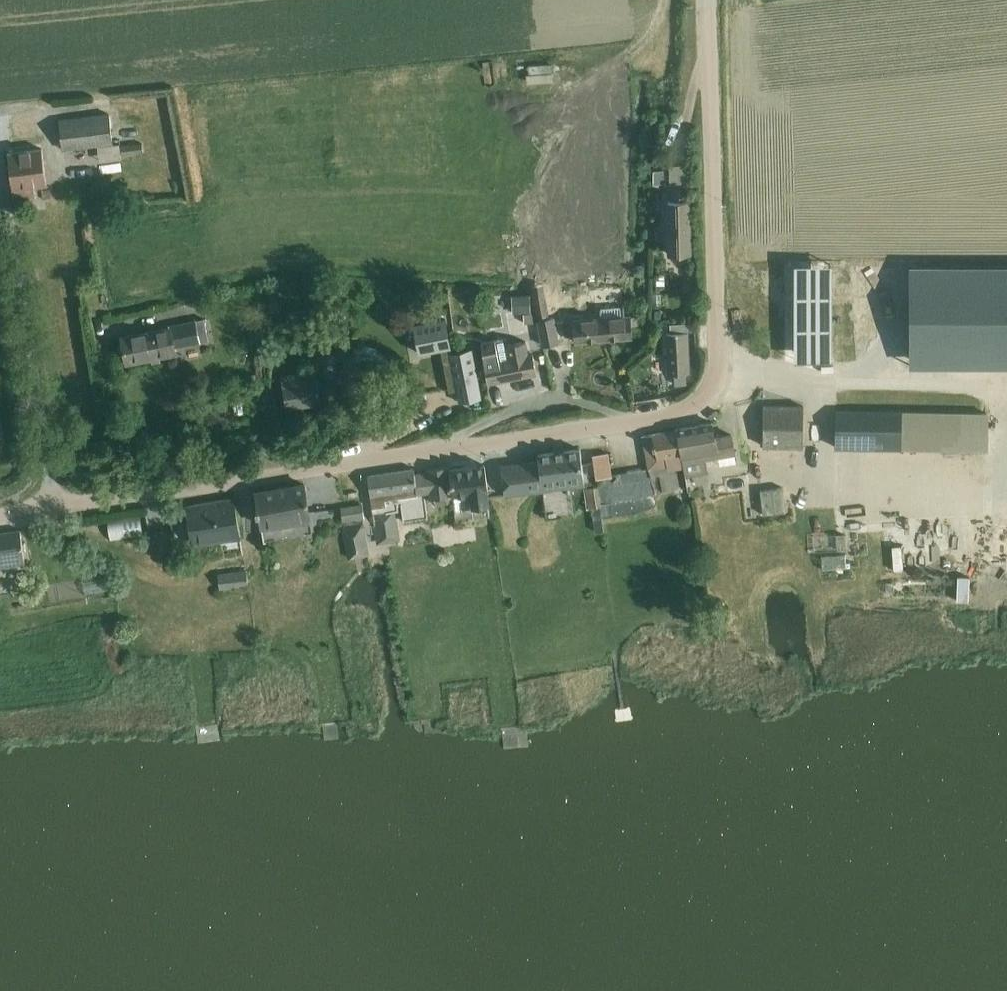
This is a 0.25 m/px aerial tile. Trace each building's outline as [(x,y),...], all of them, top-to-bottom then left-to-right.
[(531,81),(557,80),(556,61),(530,61),(531,81)] [(59,120),(63,150),(112,144),(108,114),(68,119),(68,114),(62,115),(62,120),(59,120)] [(142,143),(120,146),(122,154),(143,152),(142,143)] [(46,184),(42,149),(8,153),(13,200),(34,198),(32,186),(46,184)] [(666,171),(654,171),(654,183),(666,183),(666,171)] [(671,254),(691,253),(688,202),(686,202),(686,186),(670,187),(671,203),(668,203),(671,254)] [(912,262),(910,362),(1006,363),(1006,263),(912,262)] [(830,266),(792,266),(792,361),(830,360),(830,266)] [(316,288),(304,290),(305,298),(318,295),(316,288)] [(567,293),(533,299),(535,309),(568,304),(567,293)] [(529,296),(512,297),(513,314),(524,313),(530,313),(529,296)] [(278,299),(269,300),(270,312),(276,311),(275,308),(279,308),(278,299)] [(601,318),(573,320),(574,341),(630,336),(630,326),(638,325),(637,315),(625,316),(625,307),(600,309),(601,318)] [(389,311),(369,319),(376,334),(395,326),(389,311)] [(530,313),(524,313),(524,323),(535,322),(535,313),(530,313)] [(543,345),(558,342),(553,317),(539,320),(543,345)] [(445,319),(413,325),(419,353),(442,348),(451,390),(457,389),(459,402),(481,398),(471,348),(451,352),(445,319)] [(168,326),(168,327),(172,346),(199,340),(195,322),(194,320),(168,326)] [(204,320),(195,322),(199,340),(208,338),(204,320)] [(671,335),(665,335),(668,375),(673,374),(673,382),(684,382),(684,374),(688,373),(686,334),(686,323),(670,324),(671,335)] [(172,346),(168,327),(121,337),(127,362),(174,351),(172,346)] [(487,377),(501,375),(502,380),(535,373),(532,355),(528,355),(525,342),(507,345),(505,337),(482,342),(487,377)] [(346,359),(335,383),(357,394),(368,369),(346,359)] [(298,383),(282,385),(285,406),(318,400),(313,370),(296,373),(298,383)] [(803,406),(763,406),(762,446),(803,447),(803,406)] [(835,411),(835,447),(986,450),(986,413),(835,411)] [(711,423),(676,429),(682,463),(684,463),(685,472),(686,475),(707,471),(705,459),(734,453),(731,434),(714,437),(711,423)] [(676,429),(643,435),(644,439),(649,469),(682,463),(676,429)] [(505,495),(527,492),(526,486),(584,479),(580,449),(538,454),(539,461),(523,463),(524,471),(502,473),(505,495)] [(608,453),(592,455),(595,479),(611,477),(608,453)] [(488,491),(485,465),(449,470),(453,495),(470,493),(472,506),(489,504),(487,491),(488,491)] [(449,470),(449,467),(427,470),(427,474),(414,476),(413,469),(369,475),(373,507),(387,505),(386,498),(430,492),(431,498),(437,506),(447,504),(453,495),(449,470)] [(304,487),(258,495),(263,527),(309,519),(304,487)] [(597,487),(584,489),(587,508),(593,507),(596,531),(604,530),(602,518),(599,500),(597,487)] [(782,488),(759,491),(763,515),(785,512),(782,488)] [(189,508),(178,510),(180,521),(191,520),(194,542),(241,535),(235,499),(188,506),(189,508)] [(363,503),(342,507),(344,518),(365,515),(363,503)] [(395,513),(371,517),(375,539),(399,535),(395,513)] [(139,515),(107,519),(110,537),(141,533),(139,515)] [(974,522),(972,544),(982,545),(983,523),(974,522)] [(346,557),(367,554),(362,526),(342,529),(346,557)] [(0,535),(0,567),(25,563),(21,532),(0,535)] [(901,543),(901,568),(912,568),(912,543),(901,543)] [(850,572),(850,552),(825,552),(826,573),(850,572)] [(247,571),(217,575),(219,589),(249,585),(247,571)] [(89,576),(89,591),(112,591),(113,576),(89,576)]
